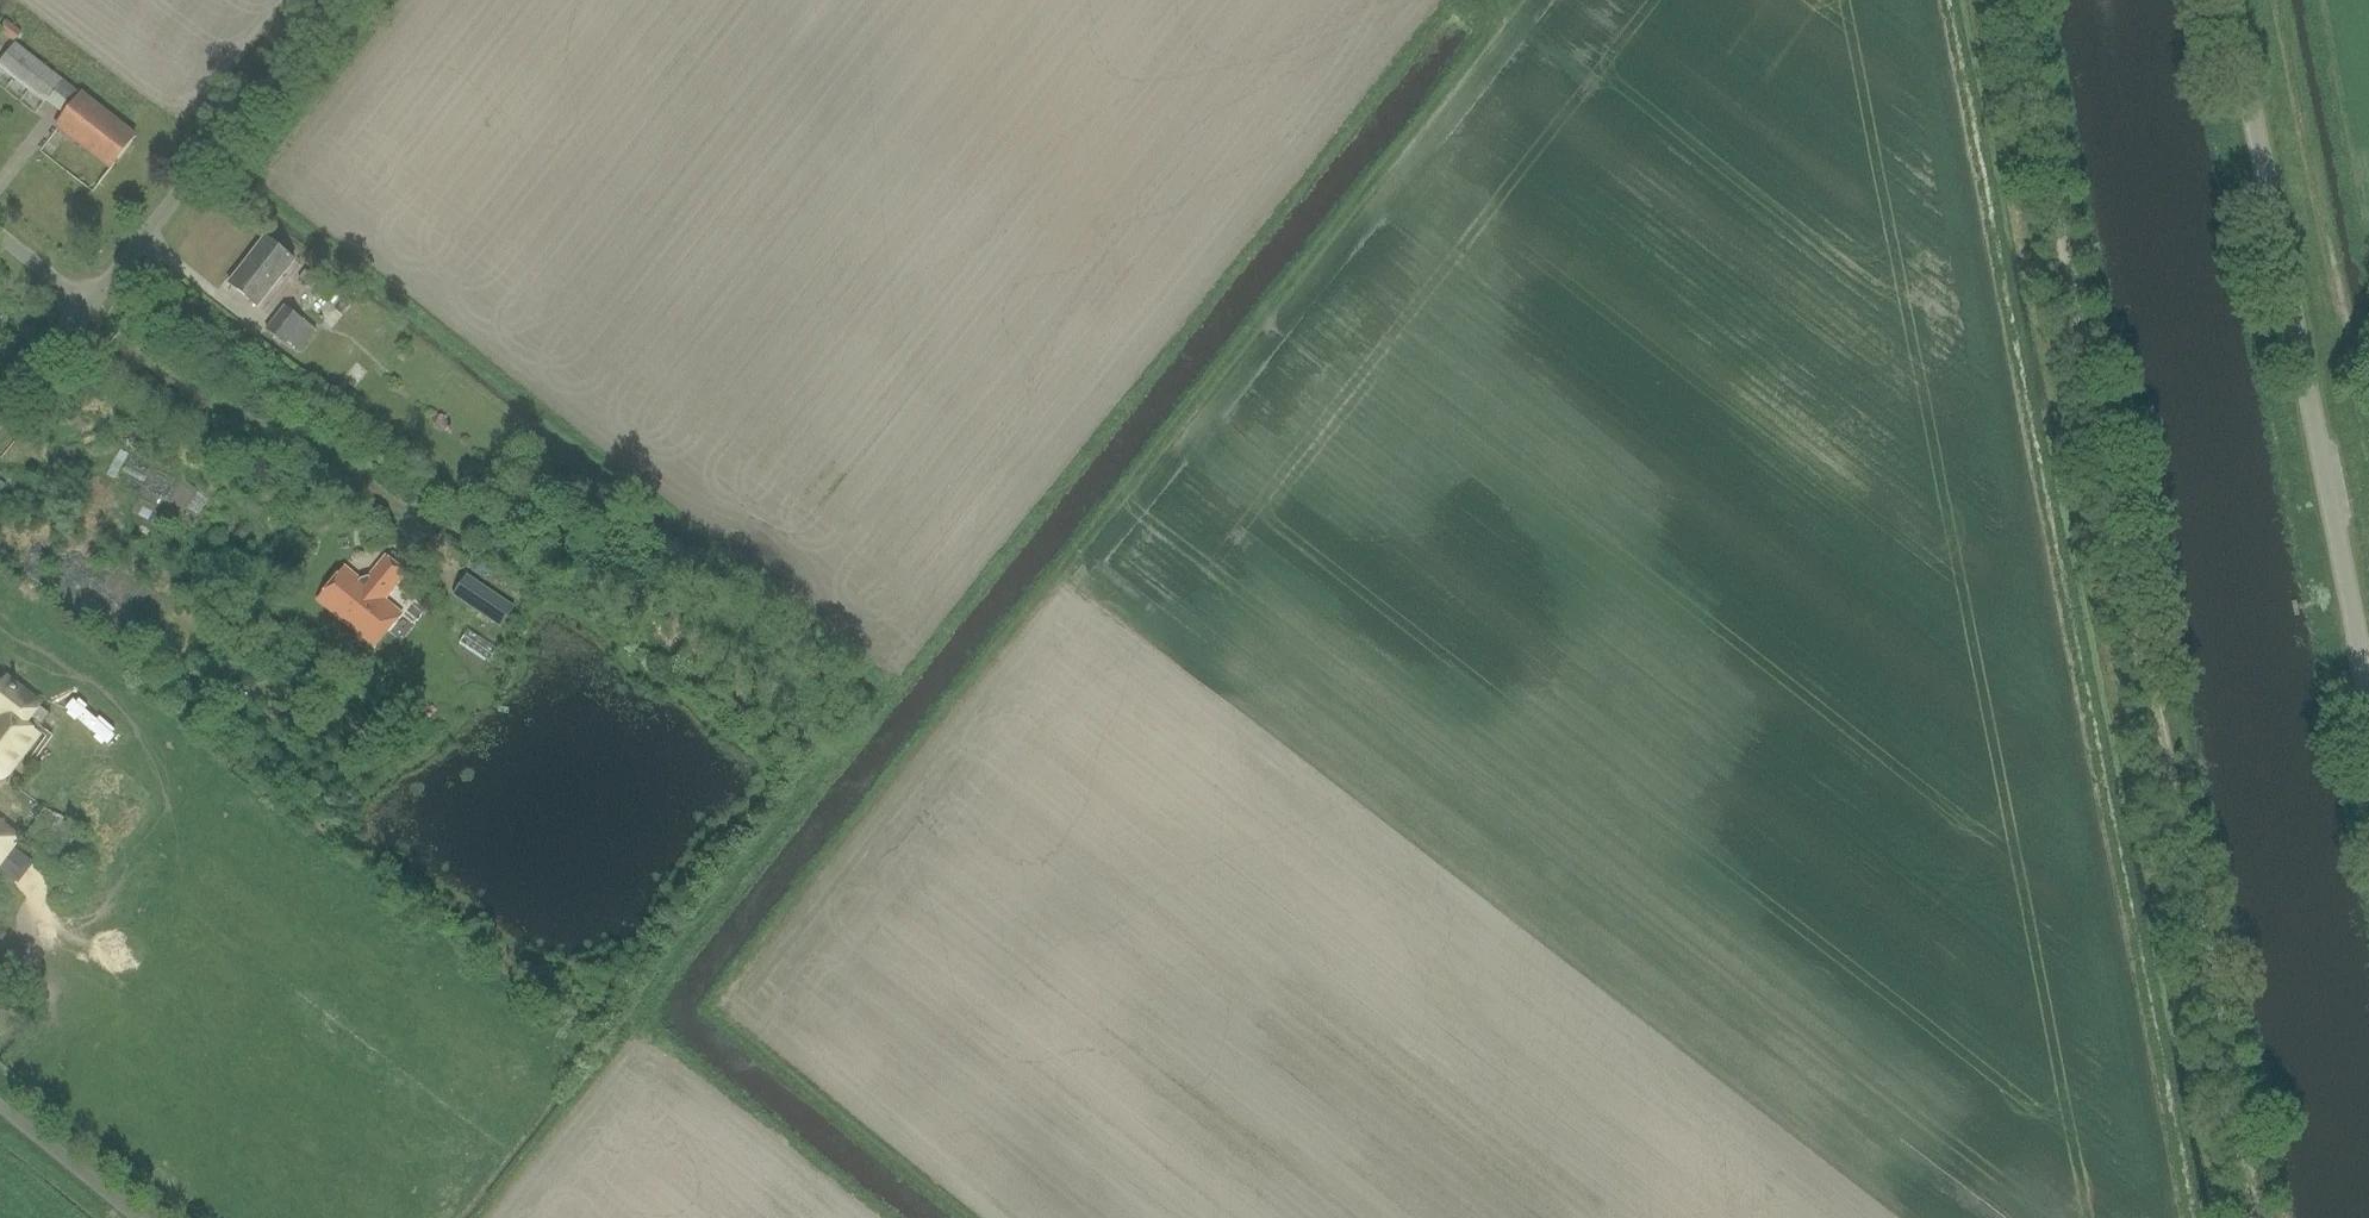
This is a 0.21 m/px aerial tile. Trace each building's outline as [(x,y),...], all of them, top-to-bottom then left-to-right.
[(23,33),(7,20),(0,29),(0,31),(15,43),(23,33)] [(0,64),(0,71),(44,106),(48,100),(67,115),(57,126),(111,169),(136,138),(83,95),(16,43),(0,64)] [(263,233),(226,281),(255,304),(293,256),(263,233)] [(283,304),(264,327),(297,354),(316,330),(283,304)] [(386,556),(364,583),(345,568),(318,600),(375,648),(403,614),(385,599),(407,573),(386,556)] [(467,576),(454,595),(501,627),(514,608),(467,576)] [(6,675),(0,682),(0,776),(7,774),(12,771),(14,772),(42,735),(27,723),(43,701),(6,675)] [(55,850),(72,819),(46,804),(29,836),(55,850)] [(15,839),(0,827),(0,859),(15,839)]
